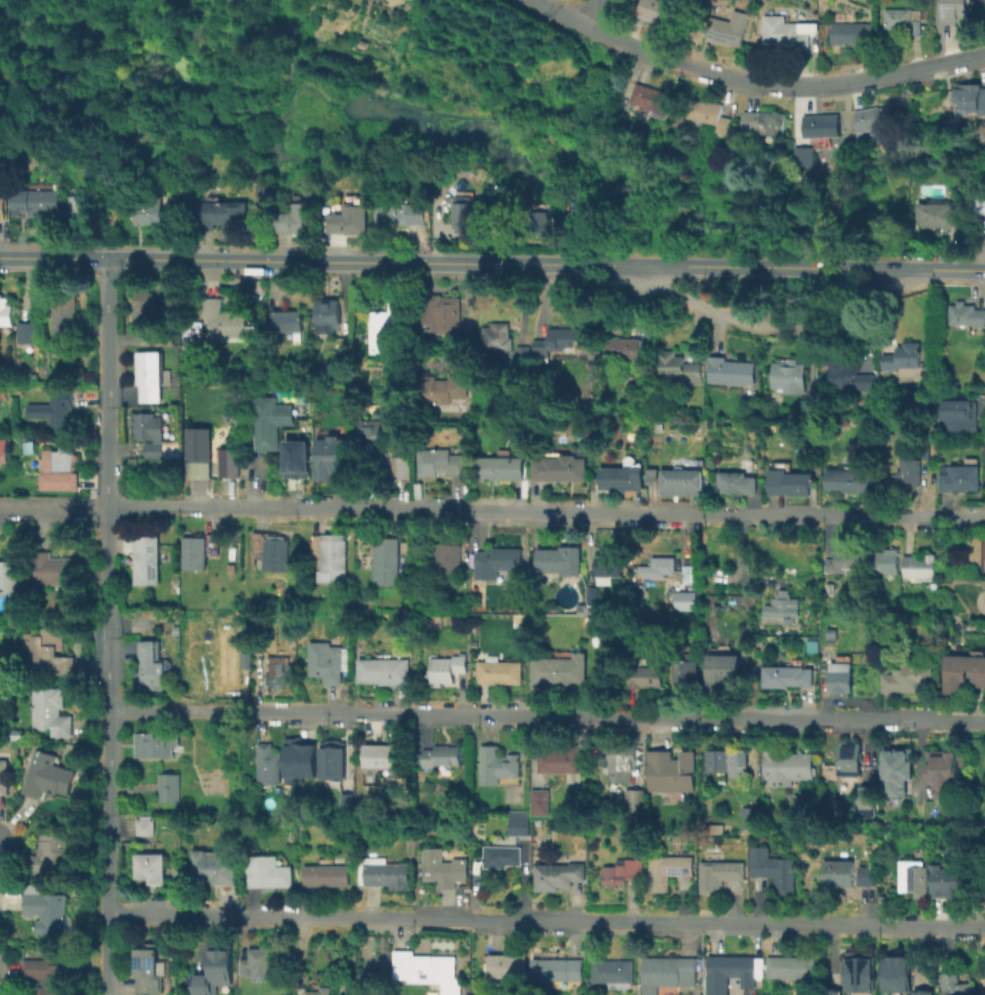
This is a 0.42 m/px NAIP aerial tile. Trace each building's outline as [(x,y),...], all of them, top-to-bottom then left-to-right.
[(635,16),(641,0),(662,0),(679,6),(671,26),(660,23),(659,24),(635,16)] [(944,23),(944,0),(974,0),(974,6),(969,6),(969,24),(944,23)] [(922,9),(922,35),(909,35),(909,29),(899,29),(899,30),(893,30),(894,28),(885,28),(885,8),(912,8),(911,9),(922,9)] [(809,22),(809,49),(795,49),(795,43),(790,43),(790,46),(775,46),(775,42),(764,42),(765,15),(783,15),(783,22),(809,22)] [(746,26),(741,47),(714,40),(714,38),(705,36),(710,16),(746,26)] [(872,22),(872,38),(864,38),(864,42),(843,42),(843,45),(831,45),(831,22),(872,22)] [(673,94),(667,114),(630,102),(637,82),(673,94)] [(980,88),(984,88),(984,116),(979,116),(979,111),(960,111),(960,102),(954,102),(954,85),(955,85),(955,83),(964,83),(964,85),(980,85),(980,88)] [(692,98),(706,101),(706,100),(724,104),(721,116),(732,119),(729,134),(715,131),(716,125),(687,118),(692,98)] [(891,105),(894,125),(858,131),(854,111),(879,106),(879,108),(891,105)] [(785,113),(784,135),(743,132),(744,111),(785,113)] [(840,136),(804,137),(803,115),(839,113),(840,136)] [(814,146),(814,165),(795,165),(794,146),(814,146)] [(107,184),(106,199),(97,199),(97,184),(107,184)] [(268,184),(268,196),(257,196),(257,184),(268,184)] [(63,190),(63,211),(38,211),(38,215),(30,215),(31,212),(16,211),(16,190),(63,190)] [(478,196),(477,229),(475,229),(475,232),(456,232),(456,227),(455,227),(456,195),(478,196)] [(90,218),(90,225),(78,225),(79,218),(71,218),(71,196),(93,196),(93,218),(90,218)] [(977,199),(984,199),(984,214),(977,214),(977,199)] [(164,201),(164,206),(167,206),(167,217),(164,217),(164,223),(145,223),(145,225),(137,225),(137,223),(136,201),(164,201)] [(248,201),(249,226),(223,226),(223,223),(216,224),(216,230),(197,230),(197,201),(248,201)] [(314,202),(314,233),(277,232),(277,213),(292,213),(292,202),(314,202)] [(368,202),(367,234),(346,233),(346,232),(330,232),(330,213),(345,213),(345,202),(368,202)] [(967,206),(966,227),(923,227),(923,222),(918,221),(918,202),(952,203),(952,205),(967,206)] [(427,204),(427,224),(387,224),(387,229),(378,229),(378,203),(427,204)] [(552,211),(552,235),(526,234),(526,220),(531,220),(531,210),(552,211)] [(160,307),(159,320),(134,318),(136,291),(155,292),(154,307),(160,307)] [(81,320),(81,336),(54,336),(54,294),(78,294),(78,320),(81,320)] [(461,297),(460,333),(437,333),(437,313),(419,313),(419,294),(442,295),(442,297),(461,297)] [(404,295),(404,331),(393,331),(393,353),(371,354),(371,312),(390,311),(390,295),(404,295)] [(14,325),(0,326),(0,297),(10,296),(10,304),(14,304),(14,325)] [(221,297),(222,310),(230,310),(231,312),(245,312),(245,336),(219,336),(219,341),(207,342),(207,334),(209,334),(208,317),(203,318),(203,297),(221,297)] [(335,332),(319,332),(318,299),(342,298),(342,325),(335,326),(335,332)] [(975,309),(984,309),(984,326),(973,326),(973,324),(949,324),(949,304),(975,304),(975,309)] [(304,331),(269,332),(269,315),(274,315),(274,311),(304,311),(304,331)] [(37,322),(37,343),(19,343),(19,321),(37,322)] [(498,324),(498,327),(510,327),(510,337),(513,337),(513,352),(481,352),(482,326),(492,326),(492,324),(498,324)] [(583,329),(583,339),(571,339),(571,347),(548,347),(548,363),(533,363),(533,339),(548,339),(548,329),(583,329)] [(173,330),(173,345),(158,345),(158,330),(173,330)] [(645,340),(645,359),(604,359),(604,338),(640,338),(640,340),(645,340)] [(919,342),(919,367),(911,367),(911,374),(896,374),(896,370),(882,370),(882,353),(896,354),(896,346),(903,346),(903,342),(919,342)] [(529,345),(529,362),(516,362),(516,345),(529,345)] [(701,363),(701,381),(673,381),(674,384),(658,384),(658,350),(675,350),(675,355),(683,355),(683,363),(701,363)] [(163,351),(163,369),(170,368),(170,384),(161,384),(161,401),(139,401),(139,385),(137,385),(136,351),(163,351)] [(760,366),(759,376),(755,376),(754,392),(743,391),(744,384),(707,382),(709,355),(726,356),(726,360),(756,362),(756,366),(760,366)] [(798,359),(798,362),(806,363),(804,394),(782,393),(782,390),(777,390),(778,388),(771,387),(773,361),(788,362),(789,358),(798,359)] [(874,374),(873,391),(852,391),(852,388),(829,387),(829,360),(847,360),(848,365),(854,365),(854,374),(874,374)] [(437,379),(450,379),(450,376),(468,376),(468,398),(452,398),(452,404),(421,404),(421,376),(437,376),(437,379)] [(74,389),(74,406),(72,406),(72,412),(75,412),(74,418),(73,418),(72,433),(50,432),(50,419),(29,418),(29,403),(52,404),(52,389),(74,389)] [(279,396),(280,403),(294,403),(295,424),(280,425),(280,450),(258,450),(256,397),(279,396)] [(977,401),(977,431),(942,431),(942,401),(977,401)] [(156,412),(156,417),(164,416),(164,441),(179,441),(179,458),(145,458),(144,442),(154,442),(154,438),(135,439),(134,424),(132,424),(132,418),(135,418),(135,413),(156,412)] [(382,444),(382,447),(384,447),(384,456),(370,456),(370,448),(364,448),(364,444),(362,444),(362,420),(384,420),(384,443),(382,444)] [(211,427),(211,478),(187,478),(187,427),(211,427)] [(345,437),(345,441),(355,441),(355,478),(339,478),(339,481),(334,481),(334,483),(323,483),(323,440),(334,440),(334,437),(345,437)] [(8,458),(0,458),(0,440),(8,440),(8,458)] [(284,440),(284,477),(308,477),(308,440),(284,440)] [(24,454),(23,441),(33,441),(34,454),(24,454)] [(69,445),(69,450),(76,450),(76,464),(74,464),(74,471),(54,471),(54,465),(50,466),(50,456),(53,456),(53,450),(62,450),(62,445),(69,445)] [(240,448),(240,478),(220,478),(220,448),(240,448)] [(467,454),(467,475),(449,476),(449,472),(437,472),(437,475),(420,476),(419,449),(451,448),(451,454),(467,454)] [(587,457),(587,481),(532,480),(532,460),(542,460),(542,458),(560,458),(560,455),(576,455),(576,457),(587,457)] [(411,456),(412,478),(393,478),(393,456),(411,456)] [(524,457),(524,479),(490,479),(490,478),(479,478),(480,456),(524,457)] [(920,459),(919,486),(913,486),(914,483),(899,482),(899,478),(895,478),(895,470),(899,470),(900,459),(920,459)] [(979,465),(979,490),(951,490),(951,492),(940,492),(940,473),(949,473),(949,465),(979,465)] [(643,467),(643,491),(627,491),(627,492),(618,492),(618,489),(599,488),(600,467),(643,467)] [(655,468),(644,468),(644,480),(655,480),(655,468)] [(703,470),(702,490),(660,489),(661,469),(703,470)] [(817,486),(817,501),(809,501),(809,494),(768,494),(768,469),(786,469),(786,472),(813,472),(813,486),(817,486)] [(871,473),(871,492),(853,492),(853,493),(837,493),(837,491),(825,491),(825,470),(862,470),(862,473),(871,473)] [(756,476),(756,495),(720,494),(720,487),(718,487),(718,471),(745,472),(745,475),(756,476)] [(202,530),(202,537),(219,537),(218,556),(207,555),(207,568),(183,567),(184,536),(188,536),(188,530),(202,530)] [(160,536),(160,584),(136,584),(136,536),(160,536)] [(399,538),(399,584),(373,584),(374,537),(399,538)] [(289,540),(288,571),(265,570),(266,557),(254,556),(254,538),(289,540)] [(348,540),(348,571),(323,571),(323,557),(311,557),(311,540),(348,540)] [(463,544),(462,573),(451,573),(451,564),(438,563),(439,543),(463,544)] [(584,546),(584,577),(561,576),(561,579),(537,579),(537,549),(561,549),(561,546),(584,546)] [(523,548),(523,570),(500,570),(500,580),(476,579),(475,568),(477,568),(478,551),(492,551),(492,548),(523,548)] [(861,549),(860,574),(823,573),(823,558),(835,558),(835,551),(846,551),(846,548),(861,549)] [(899,549),(898,573),(867,573),(867,557),(874,557),(875,552),(886,552),(886,548),(899,549)] [(74,557),(74,585),(33,585),(33,551),(51,551),(52,557),(74,557)] [(624,555),(623,576),(612,576),(612,585),(597,585),(597,576),(596,576),(597,556),(609,556),(609,554),(624,555)] [(936,554),(935,578),(904,578),(904,556),(912,556),(912,559),(925,559),(925,554),(936,554)] [(676,557),(676,573),(665,573),(665,576),(639,576),(640,565),(653,566),(653,557),(676,557)] [(16,594),(0,595),(0,562),(15,562),(16,594)] [(698,565),(698,582),(684,582),(684,566),(698,565)] [(598,586),(598,602),(588,602),(588,586),(598,586)] [(790,589),(790,593),(793,593),(793,598),(801,598),(800,617),(795,616),(794,624),(761,622),(762,612),(764,613),(765,604),(773,604),(773,598),(777,598),(777,593),(780,593),(780,589),(790,589)] [(695,609),(695,591),(673,591),(673,610),(695,609)] [(518,605),(510,607),(508,602),(516,599),(518,605)] [(16,626),(8,626),(8,618),(16,618),(16,626)] [(64,628),(63,649),(58,649),(58,655),(74,656),(74,674),(40,673),(40,671),(34,671),(35,651),(33,651),(33,635),(44,635),(44,628),(64,628)] [(165,661),(165,689),(141,689),(142,640),(157,640),(157,661),(165,661)] [(820,640),(819,655),(809,655),(810,640),(820,640)] [(341,645),(341,684),(324,684),(324,676),(310,676),(310,641),(331,641),(331,645),(341,645)] [(241,671),(241,654),(252,654),(252,671),(241,671)] [(701,654),(701,687),(676,687),(677,654),(701,654)] [(945,654),(984,656),(984,687),(966,686),(966,695),(943,694),(945,654)] [(468,655),(467,673),(455,672),(455,683),(442,683),(442,687),(433,687),(433,657),(454,658),(454,655),(468,655)] [(500,655),(500,661),(522,661),(522,684),(478,683),(478,661),(487,661),(488,655),(500,655)] [(291,663),(291,674),(288,674),(288,684),(282,684),(282,688),(275,688),(275,685),(269,685),(269,670),(267,670),(267,656),(289,656),(289,663),(291,663)] [(530,657),(557,657),(557,658),(584,658),(585,684),(574,684),(574,689),(547,689),(547,685),(531,685),(530,657)] [(410,658),(410,684),(381,684),(381,683),(360,683),(359,658),(410,658)] [(711,687),(711,658),(743,658),(743,688),(711,687)] [(853,672),(852,692),(842,691),(841,695),(830,695),(830,691),(828,691),(829,671),(830,671),(830,662),(851,663),(851,672),(853,672)] [(922,662),(922,663),(933,664),(932,685),(920,685),(920,692),(893,691),(893,693),(880,693),(881,673),(893,673),(893,663),(906,663),(906,662),(922,662)] [(663,666),(663,688),(642,687),(642,689),(629,689),(629,665),(663,666)] [(814,668),(813,687),(790,687),(790,688),(765,687),(765,666),(806,666),(806,668),(814,668)] [(72,714),(72,737),(51,737),(51,730),(32,730),(32,687),(64,687),(64,708),(60,708),(60,714),(72,714)] [(180,732),(180,747),(174,747),(174,758),(136,758),(136,731),(180,732)] [(318,741),(319,777),(343,777),(342,741),(318,741)] [(272,743),(272,751),(280,751),(280,783),(258,783),(259,743),(272,743)] [(637,744),(636,770),(633,770),(633,774),(620,782),(610,773),(610,743),(637,744)] [(862,743),(862,777),(850,777),(850,782),(841,782),(841,777),(840,777),(840,743),(862,743)] [(297,748),(301,748),(301,745),(316,745),(316,777),(303,777),(303,778),(295,778),(295,777),(286,777),(286,744),(297,744),(297,748)] [(401,769),(401,773),(387,773),(387,768),(366,767),(367,744),(404,745),(403,769),(401,769)] [(582,744),(582,773),(581,773),(581,782),(568,782),(568,773),(539,773),(539,751),(547,751),(547,750),(568,750),(568,744),(582,744)] [(461,747),(461,765),(435,765),(435,767),(423,767),(424,765),(416,765),(416,751),(424,751),(424,748),(435,748),(435,745),(449,745),(449,747),(461,747)] [(500,755),(507,756),(507,753),(520,753),(520,777),(499,777),(499,785),(481,785),(481,745),(500,745),(500,755)] [(75,772),(67,796),(56,792),(55,795),(45,792),(42,800),(21,793),(36,748),(57,756),(54,764),(75,772)] [(804,752),(804,780),(793,780),(793,787),(767,788),(767,780),(766,780),(766,749),(783,749),(783,753),(804,752)] [(673,758),(683,758),(683,751),(696,751),(695,791),(649,791),(650,750),(673,751),(673,758)] [(914,750),(914,764),(915,764),(915,782),(908,782),(908,799),(888,799),(889,788),(883,788),(883,767),(885,767),(885,753),(905,753),(905,750),(914,750)] [(749,751),(749,772),(741,772),(741,781),(722,781),(723,766),(729,766),(729,751),(749,751)] [(945,753),(945,759),(948,759),(948,755),(961,755),(961,757),(966,757),(966,768),(961,768),(961,785),(957,785),(957,801),(935,801),(935,785),(929,785),(929,767),(928,767),(928,753),(945,753)] [(8,795),(0,795),(0,763),(8,763),(8,795)] [(180,773),(180,802),(159,802),(159,774),(180,773)] [(860,818),(860,788),(878,788),(877,818),(860,818)] [(548,789),(548,814),(532,815),(532,789),(548,789)] [(644,789),(644,815),(625,815),(625,789),(644,789)] [(529,818),(529,835),(509,835),(510,818),(514,818),(514,812),(526,813),(526,818),(529,818)] [(154,818),(154,835),(137,835),(136,818),(154,818)] [(72,871),(32,873),(31,854),(38,854),(37,840),(41,840),(41,834),(70,832),(72,871)] [(236,845),(236,883),(212,883),(212,880),(193,880),(193,851),(219,851),(219,845),(236,845)] [(521,846),(520,865),(506,865),(506,868),(485,867),(486,845),(521,846)] [(794,858),(793,893),(775,893),(776,876),(751,876),(751,847),(769,847),(769,858),(794,858)] [(443,862),(453,862),(453,858),(466,858),(467,880),(455,880),(455,888),(439,888),(439,880),(424,880),(424,848),(443,848),(443,862)] [(165,853),(165,883),(150,883),(150,878),(136,878),(136,853),(165,853)] [(692,857),(691,874),(668,874),(668,891),(650,891),(650,856),(692,857)] [(408,863),(408,882),(409,882),(409,889),(390,889),(390,884),(359,884),(359,857),(386,857),(386,863),(408,863)] [(641,859),(641,877),(625,876),(625,883),(603,883),(604,866),(617,866),(617,858),(641,859)] [(853,861),(852,887),(824,886),(825,860),(853,861)] [(743,861),(743,878),(719,878),(719,891),(701,892),(700,862),(743,861)] [(928,866),(927,898),(915,897),(915,890),(899,890),(899,861),(922,861),(922,866),(928,866)] [(584,863),(584,880),(571,880),(571,886),(558,886),(558,890),(537,890),(537,865),(569,865),(569,863),(584,863)] [(291,865),(291,886),(245,887),(245,866),(291,865)] [(348,865),(349,885),(304,886),(304,866),(348,865)] [(875,867),(874,885),(859,884),(859,866),(875,867)] [(945,868),(945,872),(965,872),(965,903),(949,903),(949,900),(934,900),(935,868),(945,868)] [(25,917),(26,892),(72,894),(70,938),(39,937),(40,918),(25,917)] [(218,981),(217,994),(195,994),(195,993),(193,993),(193,970),(196,970),(196,968),(209,968),(209,938),(233,938),(233,981),(218,981)] [(269,946),(269,948),(271,948),(271,967),(258,966),(258,972),(251,972),(251,975),(241,975),(241,959),(249,959),(250,947),(263,948),(263,946),(269,946)] [(163,975),(163,993),(139,993),(140,977),(137,977),(137,947),(159,948),(159,975),(163,975)] [(460,977),(459,994),(429,994),(429,982),(409,982),(409,979),(394,978),(395,950),(414,950),(414,955),(455,956),(454,977),(460,977)] [(842,994),(843,952),(870,952),(870,994),(842,994)] [(525,954),(524,976),(484,975),(485,953),(525,954)] [(883,953),(912,953),(911,993),(883,993),(883,953)] [(729,976),(728,994),(708,994),(708,956),(754,956),(754,988),(741,987),(741,976),(729,976)] [(814,957),(813,977),(767,976),(768,956),(814,957)] [(695,958),(695,986),(659,986),(659,994),(644,994),(644,957),(695,958)] [(530,958),(580,958),(580,981),(530,981),(530,958)] [(70,959),(70,994),(37,994),(36,986),(43,986),(43,978),(22,978),(22,959),(70,959)] [(633,960),(633,982),(594,982),(594,960),(633,960)] [(972,982),(974,994),(949,994),(948,990),(941,991),(939,973),(957,971),(959,984),(972,982)] [(598,983),(598,994),(589,994),(588,983),(598,983)] [(329,986),(318,986),(318,990),(302,990),(302,994),(329,994),(329,986)]
